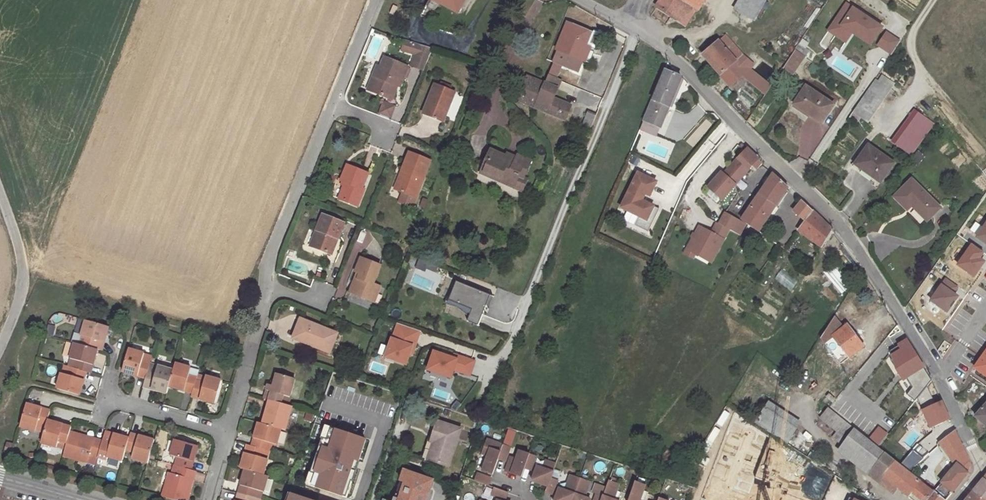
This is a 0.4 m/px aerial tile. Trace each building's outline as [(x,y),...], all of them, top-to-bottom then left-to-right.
[(430,10),(435,2),(456,12),(463,0),(427,0),(424,6),(430,10)] [(656,6),(685,25),(695,8),(698,10),(703,0),(660,0),(656,6)] [(737,12),(752,21),(764,0),(743,0),(737,12)] [(834,36),(845,43),(851,33),(856,25),(866,31),(860,40),(869,46),(881,28),(867,18),(865,21),(862,19),(864,16),(857,11),(855,14),(850,11),(853,8),(846,4),(832,25),(838,29),(834,36)] [(426,19),(430,10),(424,6),(419,15),(426,19)] [(668,20),(669,17),(655,8),(650,16),(664,25),(668,20)] [(555,53),(552,61),(577,71),(592,35),(566,24),(554,52),(555,53)] [(838,29),(832,25),(827,31),(834,36),(838,29)] [(866,31),(856,25),(851,33),(860,40),(866,31)] [(899,42),(885,33),(877,46),(891,55),(899,42)] [(764,94),(769,86),(764,82),(749,69),(747,68),(751,63),(742,56),(724,35),(701,55),(730,87),(732,85),(742,76),(747,80),(764,94)] [(417,44),(404,40),(401,50),(413,54),(417,44)] [(423,69),(431,49),(417,44),(413,54),(410,64),(423,69)] [(803,57),(794,50),(782,68),(791,74),(803,57)] [(376,65),(372,76),(377,78),(371,92),(391,100),(395,90),(393,89),(394,85),(397,86),(398,87),(406,67),(383,57),(379,67),(376,65)] [(577,71),(552,61),(546,75),(571,85),(577,71)] [(679,77),(664,71),(643,121),(659,128),(679,77)] [(571,85),(546,75),(543,83),(539,92),(564,102),(571,85)] [(377,78),(372,76),(366,90),(371,92),(377,78)] [(737,90),(747,80),(742,76),(732,85),(737,90)] [(539,92),(543,83),(527,77),(517,101),(533,107),(539,92)] [(710,79),(707,82),(713,88),(717,85),(713,80),(712,81),(710,79)] [(434,84),(423,111),(443,119),(454,92),(434,84)] [(791,107),(817,125),(830,108),(803,90),(791,107)] [(539,92),(533,107),(563,119),(570,105),(564,102),(539,92)] [(394,106),(383,101),(379,113),(390,117),(394,106)] [(914,109),(889,141),(910,156),(934,124),(914,109)] [(863,116),(854,110),(848,119),(857,125),(863,116)] [(443,119),(423,111),(421,114),(442,122),(443,119)] [(588,130),(595,115),(586,111),(580,126),(588,130)] [(857,125),(848,119),(842,127),(851,134),(857,125)] [(659,128),(643,121),(639,130),(655,136),(659,128)] [(892,164),(864,146),(852,164),(880,183),(892,164)] [(761,163),(746,149),(737,159),(722,174),(720,173),(708,188),(721,199),(752,166),(756,169),(761,163)] [(490,150),(485,162),(488,163),(484,172),(491,175),(490,178),(512,188),(518,176),(523,177),(529,161),(517,155),(514,160),(490,150)] [(409,153),(401,172),(404,173),(397,191),(415,198),(429,160),(409,153)] [(488,163),(485,162),(480,173),(490,178),(491,175),(484,172),(488,163)] [(366,173),(346,166),(340,181),(344,183),(338,199),(357,206),(363,189),(361,188),(366,173)] [(404,173),(401,172),(394,190),(397,191),(404,173)] [(647,232),(658,209),(654,207),(651,209),(647,206),(646,203),(641,200),(644,194),(648,196),(655,182),(637,173),(620,208),(638,217),(634,226),(647,232)] [(786,187),(772,174),(768,180),(764,185),(757,195),(772,210),(786,187)] [(938,208),(910,181),(894,197),(907,210),(911,206),(926,220),(938,208)] [(745,224),(747,225),(757,231),(772,210),(757,195),(739,221),(745,224)] [(812,212),(801,201),(792,211),(804,222),(812,212)] [(831,230),(812,212),(804,222),(797,230),(820,247),(831,230)] [(723,213),(717,223),(728,229),(739,236),(745,224),(739,221),(723,213)] [(321,215),(315,230),(318,232),(312,247),(330,254),(343,223),(321,215)] [(717,223),(715,222),(710,233),(698,226),(686,250),(694,254),(711,262),(728,229),(717,223)] [(977,236),(985,244),(985,225),(977,236)] [(318,232),(315,230),(309,246),(312,247),(318,232)] [(694,254),(686,250),(683,254),(692,259),(694,254)] [(354,284),(352,283),(349,292),(369,300),(372,294),(376,295),(379,287),(372,284),(379,265),(360,258),(354,271),(356,272),(358,273),(354,284)] [(846,277),(835,264),(825,272),(836,285),(846,277)] [(489,296),(455,282),(447,301),(471,311),(468,318),(479,322),(489,296)] [(831,336),(841,328),(833,317),(826,328),(831,336)] [(479,322),(468,318),(466,322),(477,327),(479,322)] [(297,340),(305,321),(300,319),(292,338),(297,340)] [(84,320),(80,334),(73,332),(70,342),(73,343),(96,350),(101,351),(108,327),(84,320)] [(336,334),(305,321),(297,340),(328,352),(336,334)] [(412,347),(418,331),(395,324),(390,339),(389,339),(383,357),(404,364),(410,346),(412,347)] [(54,327),(48,325),(46,333),(52,335),(54,327)] [(862,347),(846,325),(841,328),(831,336),(826,328),(820,338),(840,364),(862,347)] [(902,372),(903,372),(919,362),(906,340),(889,351),(902,372)] [(96,350),(73,343),(69,359),(75,361),(73,369),(86,372),(89,373),(96,350)] [(127,349),(121,372),(145,378),(147,370),(149,364),(149,362),(143,360),(141,360),(143,353),(127,349)] [(975,367),(985,374),(985,351),(975,367)] [(468,375),(473,360),(453,353),(452,358),(432,352),(426,370),(449,378),(455,364),(457,366),(456,369),(457,372),(468,375)] [(67,367),(69,367),(73,369),(75,361),(69,359),(67,367)] [(919,362),(903,372),(902,372),(898,374),(902,380),(906,377),(922,367),(919,362)] [(147,370),(145,378),(142,386),(166,393),(168,386),(172,371),(156,366),(149,364),(147,370)] [(172,371),(168,386),(192,393),(195,380),(196,377),(188,375),(190,368),(174,364),(172,371)] [(67,367),(62,365),(60,374),(66,376),(69,367),(67,367)] [(60,374),(56,389),(79,395),(86,372),(73,369),(69,367),(66,376),(60,374)] [(922,367),(906,377),(912,388),(906,395),(914,401),(916,399),(926,387),(931,381),(922,367)] [(196,377),(197,374),(198,370),(190,368),(188,375),(196,377)] [(263,398),(269,399),(280,403),(282,396),(288,397),(294,379),(276,373),(272,385),(267,384),(263,398)] [(196,377),(195,380),(203,382),(205,376),(197,374),(196,377)] [(195,380),(192,393),(191,396),(214,403),(220,380),(205,376),(203,382),(195,380)] [(935,405),(926,387),(916,399),(930,429),(948,420),(941,403),(935,405)] [(282,396),(280,403),(285,404),(287,405),(289,398),(288,397),(282,396)] [(269,399),(261,423),(280,429),(285,430),(289,415),(283,412),(285,404),(280,403),(269,399)] [(25,404),(19,427),(35,431),(37,424),(45,427),(47,420),(49,411),(25,404)] [(292,406),(287,405),(285,404),(283,412),(289,415),(292,406)] [(975,416),(985,426),(985,404),(975,416)] [(765,407),(755,423),(786,443),(796,427),(765,407)] [(844,421),(828,408),(819,418),(836,431),(844,421)] [(45,427),(43,433),(40,443),(56,447),(58,440),(66,443),(69,432),(70,427),(47,420),(45,427)] [(437,421),(432,436),(434,437),(427,459),(448,466),(460,429),(437,421)] [(853,429),(844,421),(836,431),(832,437),(841,445),(853,429)] [(257,422),(250,446),(263,449),(267,451),(269,443),(276,444),(280,429),(261,423),(257,422)] [(37,424),(35,431),(43,433),(45,427),(37,424)] [(364,439),(329,428),(326,440),(321,438),(310,473),(314,474),(311,485),(345,497),(350,480),(346,479),(353,459),(357,460),(364,439)] [(841,445),(871,469),(883,453),(853,429),(841,445)] [(964,452),(954,431),(944,438),(957,456),(964,452)] [(66,443),(64,449),(62,456),(77,460),(78,458),(87,461),(89,453),(98,455),(100,448),(102,441),(92,438),(92,440),(83,438),(82,439),(79,438),(80,435),(69,432),(66,443)] [(105,432),(102,441),(100,448),(98,455),(98,457),(106,459),(106,457),(122,461),(125,450),(128,438),(105,432)] [(128,438),(125,450),(133,452),(131,458),(147,463),(153,440),(129,433),(128,438)] [(434,437),(432,436),(424,458),(427,459),(434,437)] [(955,464),(968,462),(964,452),(957,456),(944,438),(939,442),(955,465),(955,464)] [(496,459),(501,445),(485,439),(480,454),(486,456),(480,471),(491,475),(496,459)] [(58,440),(56,447),(64,449),(66,443),(58,440)] [(174,465),(179,466),(190,470),(197,446),(174,440),(170,455),(176,457),(174,465)] [(3,453),(11,455),(15,444),(6,442),(3,453)] [(270,451),(273,452),(276,444),(269,443),(267,451),(270,451)] [(240,468),(244,470),(263,475),(267,460),(260,458),(263,449),(250,446),(246,444),(240,468)] [(508,447),(501,445),(496,459),(503,461),(508,447)] [(270,451),(267,451),(263,449),(260,458),(267,460),(270,451)] [(523,468),(528,454),(517,451),(514,459),(509,457),(503,471),(520,477),(523,468)] [(89,453),(87,461),(86,462),(95,465),(98,457),(98,455),(89,453)] [(932,492),(883,453),(871,469),(908,497),(911,492),(921,499),(926,499),(932,492)] [(523,468),(530,471),(535,457),(528,454),(523,468)] [(168,463),(172,465),(174,465),(176,457),(170,455),(168,463)] [(549,478),(555,464),(544,460),(541,468),(535,466),(530,481),(546,486),(549,478)] [(968,462),(955,464),(955,465),(934,490),(942,497),(941,498),(943,499),(945,499),(967,473),(968,462)] [(172,465),(170,473),(176,475),(179,466),(174,465),(172,465)] [(161,497),(171,499),(187,499),(189,492),(185,491),(186,489),(188,489),(190,479),(192,480),(195,471),(190,470),(179,466),(176,475),(170,473),(167,482),(166,482),(161,497)] [(244,470),(237,492),(254,497),(256,490),(262,492),(262,490),(267,492),(270,480),(266,478),(266,476),(263,475),(244,470)] [(404,470),(396,494),(400,495),(398,499),(425,499),(432,479),(404,470)] [(476,474),(473,482),(487,486),(490,478),(476,474)] [(579,478),(569,475),(563,490),(557,488),(553,499),(571,499),(579,478)] [(556,481),(549,478),(546,486),(544,492),(551,495),(556,481)] [(579,478),(571,499),(589,499),(583,497),(589,482),(579,478)] [(971,492),(981,499),(985,499),(985,482),(982,479),(971,492)] [(607,481),(602,497),(601,499),(613,499),(612,499),(618,484),(607,481)] [(634,482),(627,499),(639,499),(644,485),(634,482)] [(507,492),(493,487),(490,495),(504,499),(507,492)] [(941,498),(932,492),(926,499),(943,499),(941,498)]
